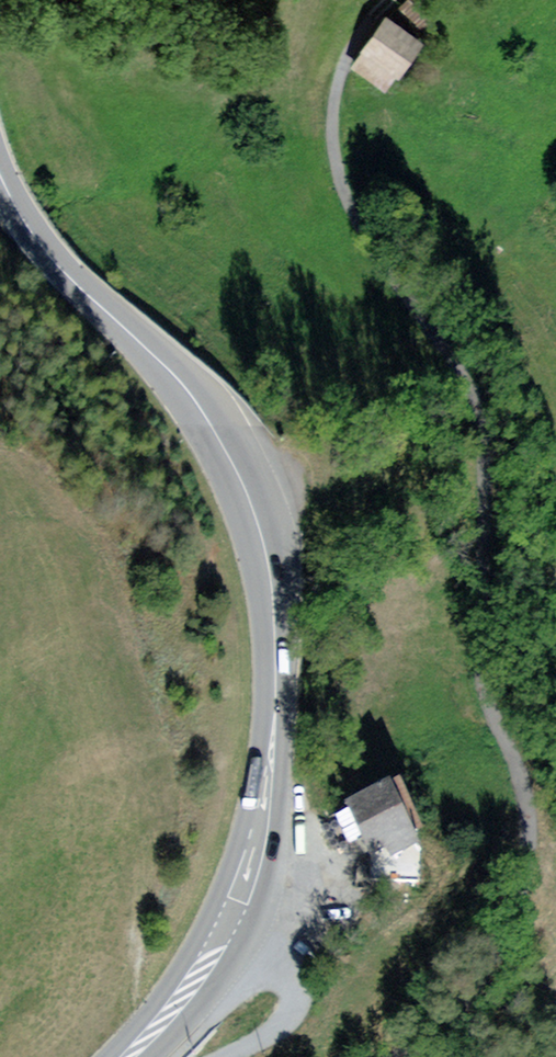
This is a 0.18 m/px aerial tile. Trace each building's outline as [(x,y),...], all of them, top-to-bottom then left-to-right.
[(397,14),(416,33),(435,15),(420,0),(411,0),(397,14)] [(416,45),(386,24),(354,67),(384,89),(416,45)] [(390,785),(336,813),(362,865),(417,837),(390,785)]
